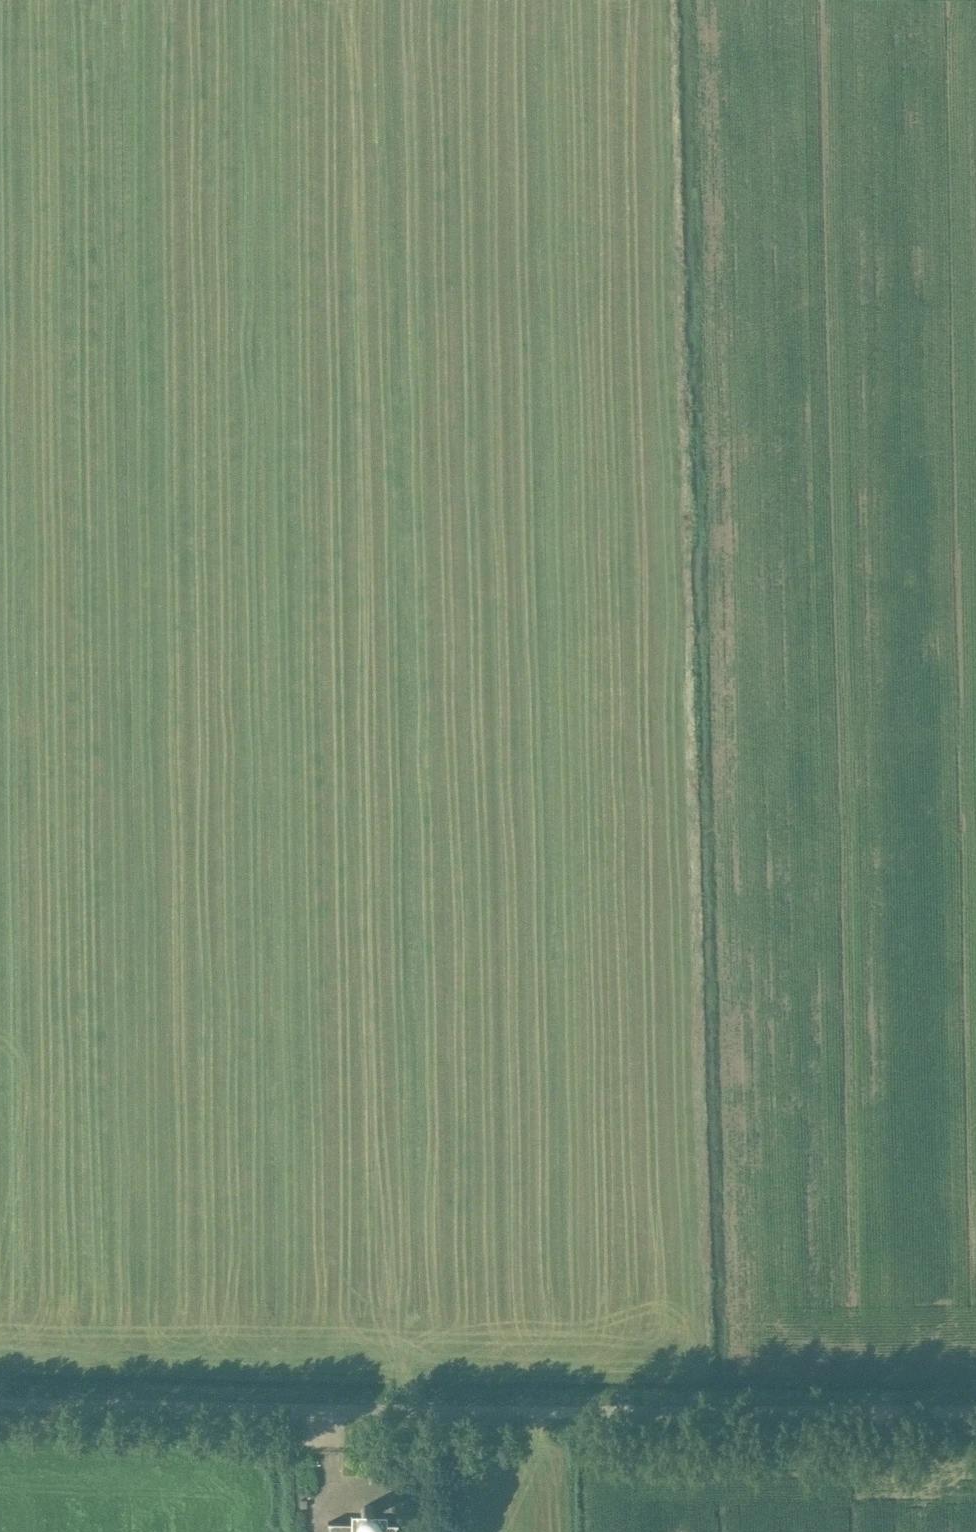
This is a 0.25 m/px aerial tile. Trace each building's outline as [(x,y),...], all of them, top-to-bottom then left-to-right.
[(370,1505),(368,1504),(364,1505),(361,1508),(361,1511),(361,1514),(363,1517),(366,1518),(369,1518),(372,1517),(374,1515),(375,1512),(374,1509),(373,1506),(370,1505)] [(396,1525),(398,1526),(398,1523),(327,1522),(327,1524),(329,1525),(329,1531),(396,1531),(396,1525)]
